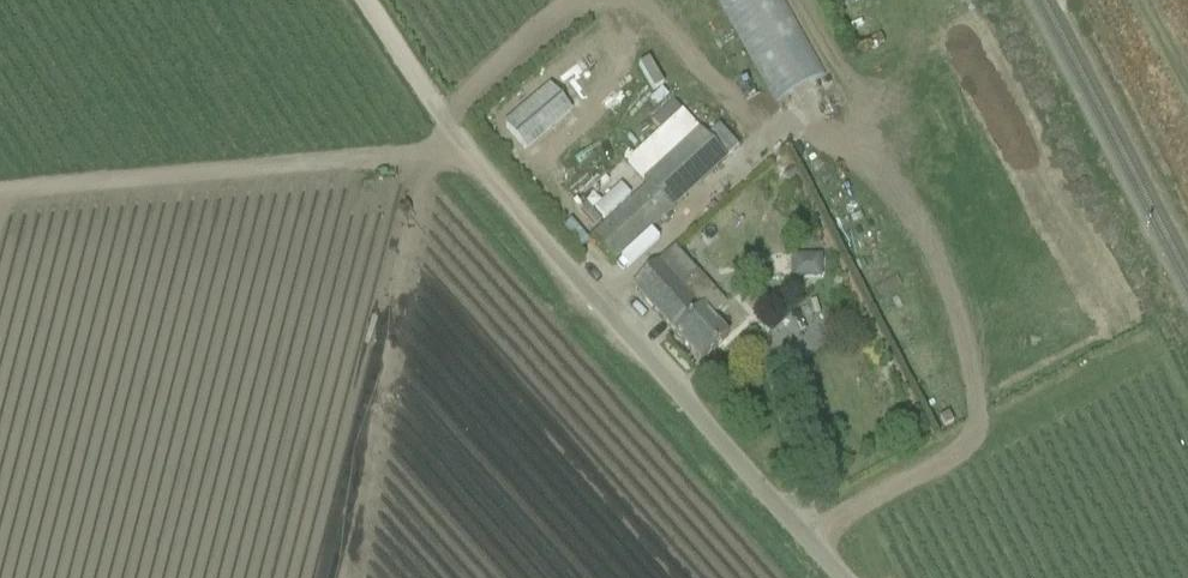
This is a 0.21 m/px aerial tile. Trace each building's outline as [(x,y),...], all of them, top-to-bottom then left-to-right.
[(775,103),(824,76),(781,0),(717,0),(775,103)] [(673,104),(652,124),(660,132),(681,113),(673,104)] [(708,137),(728,159),(738,149),(719,127),(708,137)] [(622,187),(596,210),(607,222),(633,199),(622,187)] [(614,266),(672,213),(648,188),(591,241),(614,266)] [(632,288),(701,364),(730,338),(713,320),(726,307),(675,249),(632,288)] [(822,257),(808,257),(808,280),(822,280),(822,257)]
